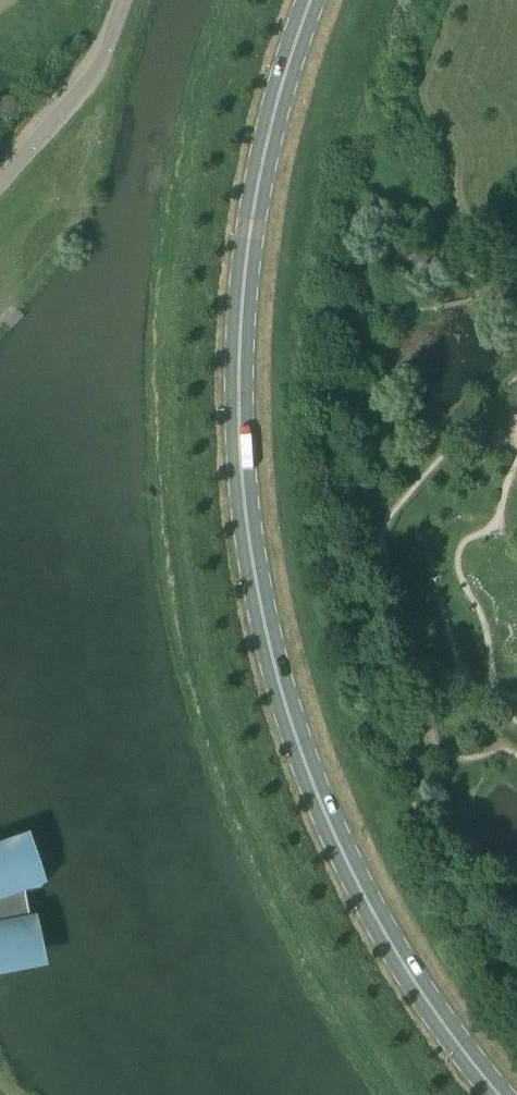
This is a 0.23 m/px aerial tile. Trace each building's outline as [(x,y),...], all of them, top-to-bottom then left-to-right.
[(40,955),(33,920),(29,920),(23,894),(43,887),(28,845),(0,855),(0,971),(2,971),(0,963),(40,955)]
